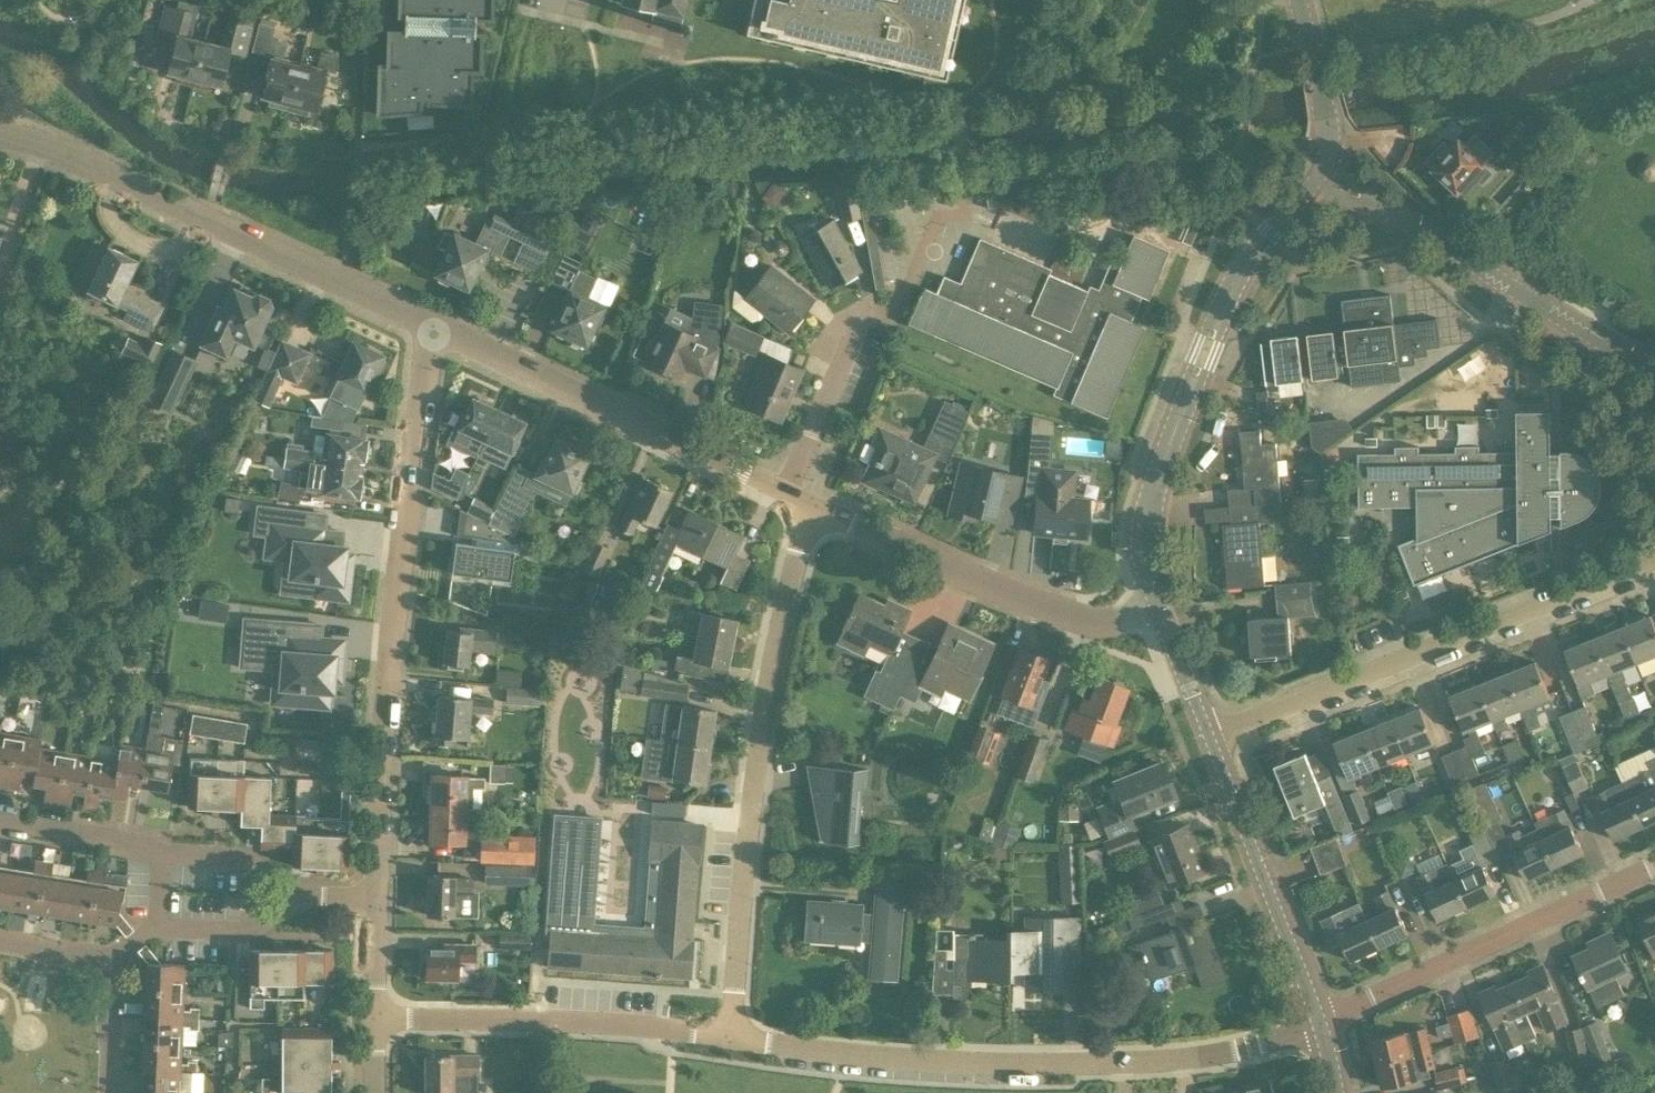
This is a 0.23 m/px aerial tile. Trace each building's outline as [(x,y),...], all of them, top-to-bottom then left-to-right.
[(192,85),(203,42),(190,39),(198,4),(181,0),(178,0),(176,8),(163,4),(156,33),(175,37),(166,72),(178,75),(176,80),(192,85)] [(399,17),(406,17),(405,33),(388,32),(388,66),(379,66),(378,116),(420,116),(420,107),(471,109),(472,75),(480,75),(481,38),(475,38),(475,22),(491,23),(492,0),(400,0),(399,17)] [(622,3),(653,11),(651,19),(680,25),(686,0),(622,0),(622,3)] [(949,20),(958,22),(958,20),(950,18),(953,1),(962,3),(963,0),(902,0),(900,9),(863,0),(752,0),(745,33),(761,37),(763,28),(780,32),(778,41),(793,45),(795,36),(812,40),(810,48),(826,52),(828,43),(844,47),(842,56),(870,62),(872,53),(888,57),(886,66),(902,70),(904,61),(921,65),(919,73),(945,79),(954,37),(946,35),(949,20)] [(219,46),(203,42),(192,85),(209,89),(210,84),(221,87),(230,53),(245,57),(253,28),(226,21),(219,46)] [(269,106),(287,111),(299,66),(282,62),(287,43),(272,39),(274,27),(259,24),(251,54),(271,59),(261,98),(270,100),(269,106)] [(299,66),(287,111),(306,115),(307,109),(316,112),(319,102),(326,73),(334,75),(339,56),(320,51),(315,70),(299,66)] [(1520,121),(1503,141),(1517,155),(1535,135),(1520,121)] [(1444,140),(1424,161),(1444,179),(1444,185),(1451,191),(1456,190),(1458,192),(1459,191),(1465,196),(1488,170),(1482,165),(1494,152),(1475,134),(1463,147),(1459,143),(1453,149),(1444,140)] [(842,222),(861,218),(853,183),(834,187),(841,217),(842,222)] [(877,291),(884,290),(869,202),(956,195),(955,186),(858,194),(862,212),(877,291)] [(987,209),(1005,206),(1002,189),(984,192),(987,209)] [(1205,211),(1189,203),(1182,219),(1198,226),(1205,211)] [(484,222),(473,244),(453,234),(452,237),(444,233),(436,248),(445,253),(434,274),(437,276),(437,281),(445,285),(449,283),(466,291),(475,273),(479,264),(483,267),(489,255),(517,267),(535,276),(559,224),(519,206),(511,222),(494,214),(489,224),(484,222)] [(828,288),(859,271),(832,222),(801,239),(828,288)] [(922,288),(907,325),(1055,388),(1052,395),(1105,418),(1144,328),(1129,322),(1140,296),(1147,299),(1168,251),(1133,236),(1119,268),(1109,264),(1098,290),(1050,269),(979,239),(960,284),(943,277),(935,294),(922,288)] [(124,287),(137,261),(108,247),(87,292),(116,305),(126,310),(123,318),(152,332),(165,306),(124,287)] [(733,290),(731,307),(750,322),(758,321),(764,314),(787,332),(805,309),(812,300),(770,267),(745,299),(733,290)] [(585,345),(603,307),(586,299),(594,278),(577,270),(568,290),(569,291),(551,329),(569,338),(570,343),(578,346),(583,344),(585,345)] [(257,367),(266,371),(275,353),(267,348),(274,334),(260,328),(269,307),(267,301),(257,296),(251,299),(233,291),(225,309),(219,306),(202,343),(224,354),(232,336),(252,345),(252,344),(264,349),(257,367)] [(1309,341),(1298,342),(1297,342),(1301,375),(1302,375),(1312,374),(1313,380),(1339,377),(1337,367),(1349,365),(1352,387),(1399,381),(1398,365),(1415,363),(1414,356),(1427,354),(1427,348),(1439,347),(1436,320),(1393,324),(1390,296),(1342,302),(1346,337),(1334,338),(1333,333),(1308,336),(1309,341)] [(647,359),(645,364),(677,378),(682,368),(705,379),(719,348),(716,347),(722,306),(693,302),(691,318),(686,329),(680,331),(663,323),(657,337),(648,341),(644,350),(647,359)] [(756,353),(763,337),(730,323),(722,343),(754,357),(756,353)] [(132,358),(152,362),(161,344),(147,337),(143,344),(128,337),(120,352),(132,358)] [(1297,342),(1298,342),(1297,337),(1272,340),(1273,345),(1261,347),(1265,379),(1277,378),(1277,384),(1302,381),(1302,375),(1301,375),(1297,342)] [(296,385),(310,353),(281,340),(275,353),(266,371),(282,378),(296,385)] [(325,393),(329,394),(328,395),(357,408),(364,393),(374,372),(378,374),(384,361),(380,359),(381,356),(379,355),(380,352),(368,346),(367,350),(353,343),(334,382),(331,380),(325,393)] [(170,414),(195,360),(172,349),(147,403),(170,414)] [(780,421),(801,372),(761,355),(751,380),(754,381),(744,405),(780,421)] [(269,408),(282,378),(266,371),(253,401),(269,408)] [(1267,391),(1256,392),(1258,414),(1269,413),(1267,391)] [(497,413),(498,411),(486,405),(487,403),(478,399),(477,401),(472,399),(464,417),(460,415),(454,428),(453,427),(446,443),(476,457),(477,457),(497,413)] [(861,482),(870,487),(876,489),(877,487),(913,503),(934,458),(947,464),(969,412),(943,401),(922,448),(879,428),(871,444),(875,448),(861,482)] [(512,414),(511,417),(498,411),(497,413),(477,457),(476,457),(474,461),(484,466),(487,459),(504,467),(510,453),(513,455),(519,442),(516,440),(524,423),(520,421),(521,418),(512,414)] [(1599,480),(1597,475),(1593,468),(1588,461),(1585,459),(1581,456),(1577,455),(1573,453),(1569,452),(1565,452),(1561,451),(1561,453),(1551,454),(1551,411),(1517,412),(1518,452),(1480,453),(1480,446),(1456,447),(1456,453),(1419,454),(1419,447),(1396,447),(1396,454),(1378,454),(1359,454),(1360,508),(1422,507),(1422,536),(1399,545),(1415,586),(1552,531),(1552,518),(1562,518),(1562,527),(1575,522),(1579,520),(1583,518),(1587,515),(1590,513),(1592,509),(1595,506),(1596,502),(1598,498),(1599,494),(1599,492),(1599,486),(1599,480)] [(1436,426),(1436,415),(1427,415),(1428,427),(1436,426)] [(1446,426),(1446,415),(1438,415),(1438,427),(1446,426)] [(1337,435),(1354,433),(1353,416),(1312,419),(1314,449),(1338,448),(1337,435)] [(1083,540),(1087,499),(1072,497),(1075,472),(1049,469),(1053,434),(1031,432),(1026,479),(1025,495),(1037,496),(1033,535),(1083,540)] [(1271,505),(1281,503),(1276,444),(1261,445),(1260,432),(1241,434),(1245,489),(1228,491),(1230,507),(1271,504),(1271,505)] [(285,447),(284,458),(361,468),(362,460),(363,460),(363,459),(368,452),(369,446),(366,442),(366,440),(327,434),(326,440),(318,438),(316,451),(285,447)] [(1378,446),(1378,438),(1365,438),(1365,446),(1378,446)] [(535,475),(530,473),(523,487),(536,493),(565,506),(571,493),(570,493),(588,454),(586,453),(585,448),(577,444),(572,446),(556,439),(545,463),(541,461),(535,475)] [(361,468),(284,458),(282,468),(306,472),(304,486),(319,488),(319,492),(358,498),(358,495),(363,493),(364,485),(360,481),(361,468)] [(960,464),(954,487),(947,515),(964,519),(965,513),(995,519),(1010,523),(1021,478),(960,464)] [(444,493),(457,498),(468,474),(456,469),(444,493)] [(630,535),(638,518),(654,526),(670,492),(666,491),(665,488),(658,484),(655,485),(641,478),(625,512),(626,512),(618,529),(630,535)] [(1324,499),(1322,478),(1304,480),(1306,500),(1324,499)] [(277,498),(299,502),(302,485),(280,481),(277,498)] [(511,481),(489,524),(514,536),(536,493),(523,487),(511,481)] [(225,498),(224,511),(237,513),(239,499),(225,498)] [(1230,507),(1231,525),(1223,526),(1228,589),(1264,586),(1259,523),(1272,522),(1271,505),(1271,504),(1230,507)] [(326,514),(258,506),(255,532),(269,534),(267,554),(293,557),(291,575),(313,578),(313,579),(316,580),(314,594),(345,597),(349,563),(342,562),(344,548),(322,545),(326,514)] [(734,556),(743,538),(689,513),(680,531),(667,525),(646,569),(660,576),(676,543),(728,567),(721,583),(734,589),(747,562),(734,556)] [(489,524),(486,522),(482,547),(455,543),(451,574),(508,581),(514,536),(489,524)] [(1338,536),(1338,545),(1350,544),(1350,536),(1338,536)] [(597,578),(609,549),(593,542),(581,569),(597,578)] [(1350,555),(1350,547),(1338,547),(1338,555),(1350,555)] [(618,588),(600,581),(586,614),(603,622),(618,588)] [(1395,592),(1398,600),(1409,595),(1406,588),(1395,592)] [(889,654),(908,614),(886,603),(884,607),(859,595),(843,628),(844,629),(837,643),(863,656),(869,644),(889,654)] [(1297,617),(1316,615),(1311,597),(1296,598),(1297,617)] [(1414,606),(1410,597),(1399,602),(1402,610),(1414,606)] [(1288,618),(1297,617),(1296,598),(1276,600),(1278,619),(1249,621),(1251,657),(1290,653),(1288,618)] [(696,644),(693,659),(676,655),(672,673),(724,683),(727,668),(736,621),(701,614),(688,612),(683,641),(696,644)] [(1654,656),(1654,629),(1650,617),(1621,628),(1635,664),(1654,656)] [(921,689),(935,696),(941,684),(969,697),(995,642),(945,618),(922,668),(913,664),(898,695),(914,703),(921,689)] [(244,619),(242,649),(247,649),(246,667),(283,670),(282,686),(300,688),(300,690),(301,690),(300,703),(326,705),(328,690),(330,690),(331,679),(338,680),(340,658),(318,656),(321,625),(244,619)] [(496,631),(460,627),(459,632),(447,631),(443,663),(467,666),(469,650),(493,652),(496,631)] [(1620,670),(1635,664),(1621,628),(1593,640),(1607,675),(1625,719),(1638,714),(1620,670)] [(1589,682),(1607,675),(1593,640),(1565,651),(1579,686),(1577,687),(1581,698),(1594,694),(1589,682)] [(1035,652),(1032,654),(1019,649),(1001,695),(1029,706),(1047,660),(1043,658),(1041,654),(1035,652)] [(898,695),(913,664),(895,655),(873,700),(891,709),(898,695)] [(1532,705),(1549,698),(1535,663),(1506,675),(1520,710),(1529,731),(1541,726),(1532,705)] [(506,687),(519,688),(519,673),(496,671),(495,686),(506,687)] [(686,684),(643,672),(640,694),(684,701),(686,684)] [(1502,717),(1520,710),(1506,675),(1478,686),(1492,721),(1496,733),(1507,728),(1502,717)] [(1127,689),(1123,688),(1122,683),(1116,681),(1112,684),(1097,678),(1089,700),(1082,698),(1078,710),(1073,709),(1066,729),(1111,746),(1119,725),(1114,723),(1127,689)] [(1475,728),(1492,721),(1478,686),(1450,697),(1464,732),(1468,731),(1470,737),(1463,740),(1466,747),(1454,752),(1465,780),(1478,775),(1472,759),(1485,753),(1475,728)] [(505,705),(535,707),(537,689),(519,688),(506,687),(505,705)] [(434,737),(437,737),(436,744),(450,745),(450,738),(466,740),(468,714),(491,716),(492,700),(470,699),(437,696),(434,737)] [(660,741),(678,743),(708,748),(709,743),(713,744),(715,729),(711,728),(713,711),(683,707),(683,708),(665,705),(660,741)] [(1587,748),(1606,741),(1603,733),(1597,735),(1585,707),(1572,712),(1587,748)] [(1406,757),(1434,745),(1420,708),(1391,719),(1406,757)] [(1587,748),(1572,712),(1559,717),(1574,754),(1587,748)] [(189,733),(216,738),(220,718),(192,713),(189,733)] [(152,715),(149,734),(160,735),(163,717),(152,715)] [(247,722),(220,718),(216,738),(244,742),(247,722)] [(1406,757),(1391,719),(1363,731),(1377,768),(1406,757)] [(988,765),(1000,733),(979,725),(967,757),(988,765)] [(1377,768),(1363,731),(1334,743),(1347,776),(1348,779),(1352,778),(1377,768)] [(5,789),(14,736),(0,734),(0,788),(5,789)] [(140,787),(167,791),(176,738),(160,735),(149,734),(146,749),(146,752),(144,761),(140,787)] [(1030,783),(1047,740),(1030,734),(1015,777),(1030,783)] [(14,736),(5,789),(19,791),(21,775),(33,777),(40,749),(41,740),(14,736)] [(708,748),(678,743),(660,741),(653,740),(647,776),(703,784),(703,779),(708,780),(710,765),(706,764),(708,748)] [(1509,763),(1522,757),(1516,741),(1502,747),(1509,763)] [(119,745),(117,761),(110,798),(125,801),(128,785),(140,787),(144,761),(146,752),(146,749),(119,745)] [(65,753),(40,749),(33,777),(32,785),(45,788),(42,804),(56,806),(65,753)] [(1465,780),(1454,752),(1442,757),(1453,785),(1465,780)] [(73,792),(84,794),(91,757),(65,753),(56,806),(70,808),(73,792)] [(1295,816),(1325,804),(1338,837),(1352,832),(1331,777),(1316,783),(1305,755),(1275,767),(1295,816)] [(91,757),(84,794),(82,810),(97,812),(99,797),(110,798),(117,761),(91,757)] [(210,817),(214,817),(216,759),(189,758),(186,807),(210,808),(210,817)] [(240,810),(243,776),(243,761),(216,759),(214,817),(217,817),(217,809),(240,810)] [(1574,794),(1588,788),(1576,761),(1562,767),(1574,794)] [(1113,782),(1114,785),(1106,788),(1111,800),(1094,807),(1108,840),(1136,829),(1130,814),(1174,797),(1161,763),(1113,782)] [(810,797),(817,833),(820,839),(826,843),(862,846),(863,834),(852,833),(855,790),(866,791),(868,770),(805,765),(805,767),(834,769),(832,781),(811,785),(810,797)] [(1642,826),(1654,820),(1654,767),(1652,769),(1637,777),(1623,783),(1630,800),(1642,826)] [(431,803),(431,809),(451,810),(451,809),(466,809),(482,810),(483,789),(486,789),(486,778),(467,778),(467,777),(432,775),(431,785),(426,785),(426,803),(431,803)] [(269,778),(243,776),(240,810),(239,826),(260,827),(259,848),(266,849),(268,815),(269,778)] [(1348,779),(1347,776),(1338,780),(1345,797),(1358,791),(1352,778),(1348,779)] [(1600,813),(1602,812),(1614,839),(1642,826),(1630,800),(1623,783),(1592,797),(1600,813)] [(1483,827),(1501,819),(1484,784),(1466,792),(1480,822),(1483,827)] [(339,818),(320,818),(318,875),(321,876),(322,867),(328,867),(346,868),(349,786),(340,785),(339,818)] [(1394,809),(1408,804),(1401,788),(1388,793),(1394,809)] [(1357,825),(1369,820),(1358,791),(1345,797),(1357,825)] [(465,838),(480,839),(483,839),(483,835),(484,825),(466,824),(466,809),(451,809),(451,810),(431,809),(430,842),(465,844),(465,838)] [(1534,822),(1537,828),(1554,867),(1583,854),(1563,809),(1534,822)] [(293,816),(268,815),(266,849),(270,849),(291,850),(293,816)] [(314,875),(318,875),(320,818),(293,816),(291,850),(291,866),(314,867),(314,875)] [(554,816),(546,934),(550,934),(550,931),(548,967),(548,968),(689,978),(690,978),(692,942),(691,942),(692,923),(696,863),(698,863),(700,826),(699,826),(651,822),(648,861),(643,927),(595,924),(594,934),(594,935),(593,935),(593,934),(592,934),(600,819),(554,816)] [(1466,828),(1473,843),(1487,837),(1483,827),(1480,822),(1466,828)] [(1168,887),(1204,873),(1185,826),(1149,840),(1168,887)] [(1523,836),(1520,829),(1506,836),(1526,880),(1554,867),(1537,828),(1523,836)] [(1109,857),(1140,845),(1134,830),(1104,843),(1109,857)] [(534,836),(483,835),(483,839),(480,839),(480,862),(533,864),(534,836)] [(1315,861),(1341,852),(1337,839),(1310,848),(1315,861)] [(1468,873),(1454,880),(1467,908),(1496,895),(1473,843),(1458,850),(1468,873)] [(1080,902),(1077,845),(1058,845),(1061,903),(1080,902)] [(1320,875),(1346,865),(1341,852),(1315,861),(1320,875)] [(32,877),(15,875),(9,908),(28,911),(27,917),(35,918),(44,862),(35,861),(32,877)] [(35,918),(42,919),(43,914),(62,917),(67,883),(51,880),(53,863),(44,862),(35,918)] [(1424,893),(1425,893),(1438,922),(1467,908),(1454,880),(1447,864),(1433,871),(1418,878),(1424,893)] [(484,866),(484,884),(534,884),(534,866),(484,866)] [(9,908),(15,875),(0,872),(0,907),(9,908)] [(453,917),(453,914),(477,914),(477,893),(473,893),(473,878),(454,878),(454,877),(428,876),(427,916),(453,917)] [(94,887),(67,883),(62,917),(81,920),(80,926),(87,927),(94,887)] [(121,891),(94,887),(87,927),(95,928),(96,922),(115,925),(115,923),(123,932),(126,936),(133,930),(117,911),(121,891)] [(907,909),(909,890),(874,887),(867,979),(896,982),(902,908),(907,909)] [(1366,920),(1379,949),(1408,935),(1395,906),(1388,891),(1373,898),(1379,914),(1366,920)] [(1150,981),(1192,965),(1201,989),(1226,980),(1203,919),(1181,928),(1176,913),(1183,910),(1180,899),(1126,919),(1131,931),(1159,920),(1164,934),(1136,945),(1150,981)] [(858,944),(861,906),(808,902),(805,940),(858,944)] [(1351,962),(1379,949),(1366,920),(1361,908),(1344,915),(1343,911),(1320,922),(1333,949),(1343,945),(1351,962)] [(1640,920),(1654,953),(1654,913),(1640,920)] [(970,979),(1008,980),(1008,932),(1007,932),(1007,942),(981,941),(981,933),(952,933),(952,959),(952,998),(969,998),(970,979)] [(1052,933),(1008,932),(1008,980),(1009,980),(1009,971),(1047,971),(1046,990),(1064,990),(1065,952),(1052,951),(1052,933)] [(499,935),(499,948),(530,948),(530,935),(499,935)] [(1625,997),(1616,977),(1627,972),(1612,939),(1573,956),(1589,990),(1598,1009),(1625,997)] [(267,1000),(276,1000),(276,942),(273,942),(273,950),(249,950),(249,1009),(267,1009),(267,1000)] [(280,942),(276,942),(276,1000),(308,1000),(308,984),(308,950),(280,950),(280,942)] [(145,994),(183,996),(184,966),(173,965),(161,965),(145,945),(137,951),(148,964),(147,964),(145,994)] [(420,963),(420,975),(425,976),(425,980),(457,981),(457,962),(474,962),(475,946),(443,945),(443,949),(426,949),(426,962),(420,963)] [(331,950),(308,950),(308,984),(330,984),(331,950)] [(1559,999),(1557,1000),(1544,970),(1513,984),(1526,1014),(1536,1010),(1547,1033),(1569,1023),(1559,999)] [(1516,1018),(1526,1014),(1513,984),(1481,998),(1494,1028),(1504,1052),(1526,1042),(1516,1018)] [(182,1011),(183,996),(145,994),(144,1018),(198,1020),(198,1009),(189,1008),(189,1012),(182,1011)] [(1470,1010),(1447,1016),(1455,1044),(1479,1037),(1470,1010)] [(198,1020),(144,1018),(143,1044),(181,1046),(181,1027),(189,1027),(189,1031),(198,1031),(198,1020)] [(1593,1064),(1611,1057),(1596,1021),(1581,1028),(1592,1055),(1590,1056),(1593,1064)] [(281,1030),(281,1062),(330,1062),(330,1055),(330,1027),(281,1027),(281,1030)] [(1372,1041),(1378,1064),(1431,1051),(1425,1028),(1411,1032),(1412,1033),(1405,1034),(1405,1033),(1372,1041)] [(1573,1058),(1588,1056),(1581,1029),(1565,1031),(1573,1058)] [(218,1033),(218,1045),(231,1046),(232,1032),(226,1031),(218,1033)] [(180,1065),(181,1046),(143,1044),(142,1071),(196,1073),(196,1063),(187,1062),(187,1065),(180,1065)] [(1431,1051),(1378,1064),(1384,1088),(1417,1080),(1415,1072),(1421,1070),(1421,1071),(1435,1068),(1431,1051)] [(478,1055),(451,1056),(451,1057),(426,1058),(426,1092),(478,1092),(478,1055)] [(1490,1064),(1498,1089),(1513,1084),(1505,1059),(1490,1064)] [(338,1062),(330,1062),(281,1062),(280,1092),(297,1092),(330,1092),(330,1069),(338,1069),(338,1062)] [(1438,1090),(1463,1084),(1458,1067),(1434,1073),(1438,1090)] [(142,1071),(141,1092),(178,1092),(179,1080),(186,1080),(186,1084),(195,1084),(196,1073),(142,1071)] [(261,1090),(270,1090),(270,1078),(262,1078),(261,1090)] [(1268,1085),(1231,1092),(1270,1092),(1268,1085)]
